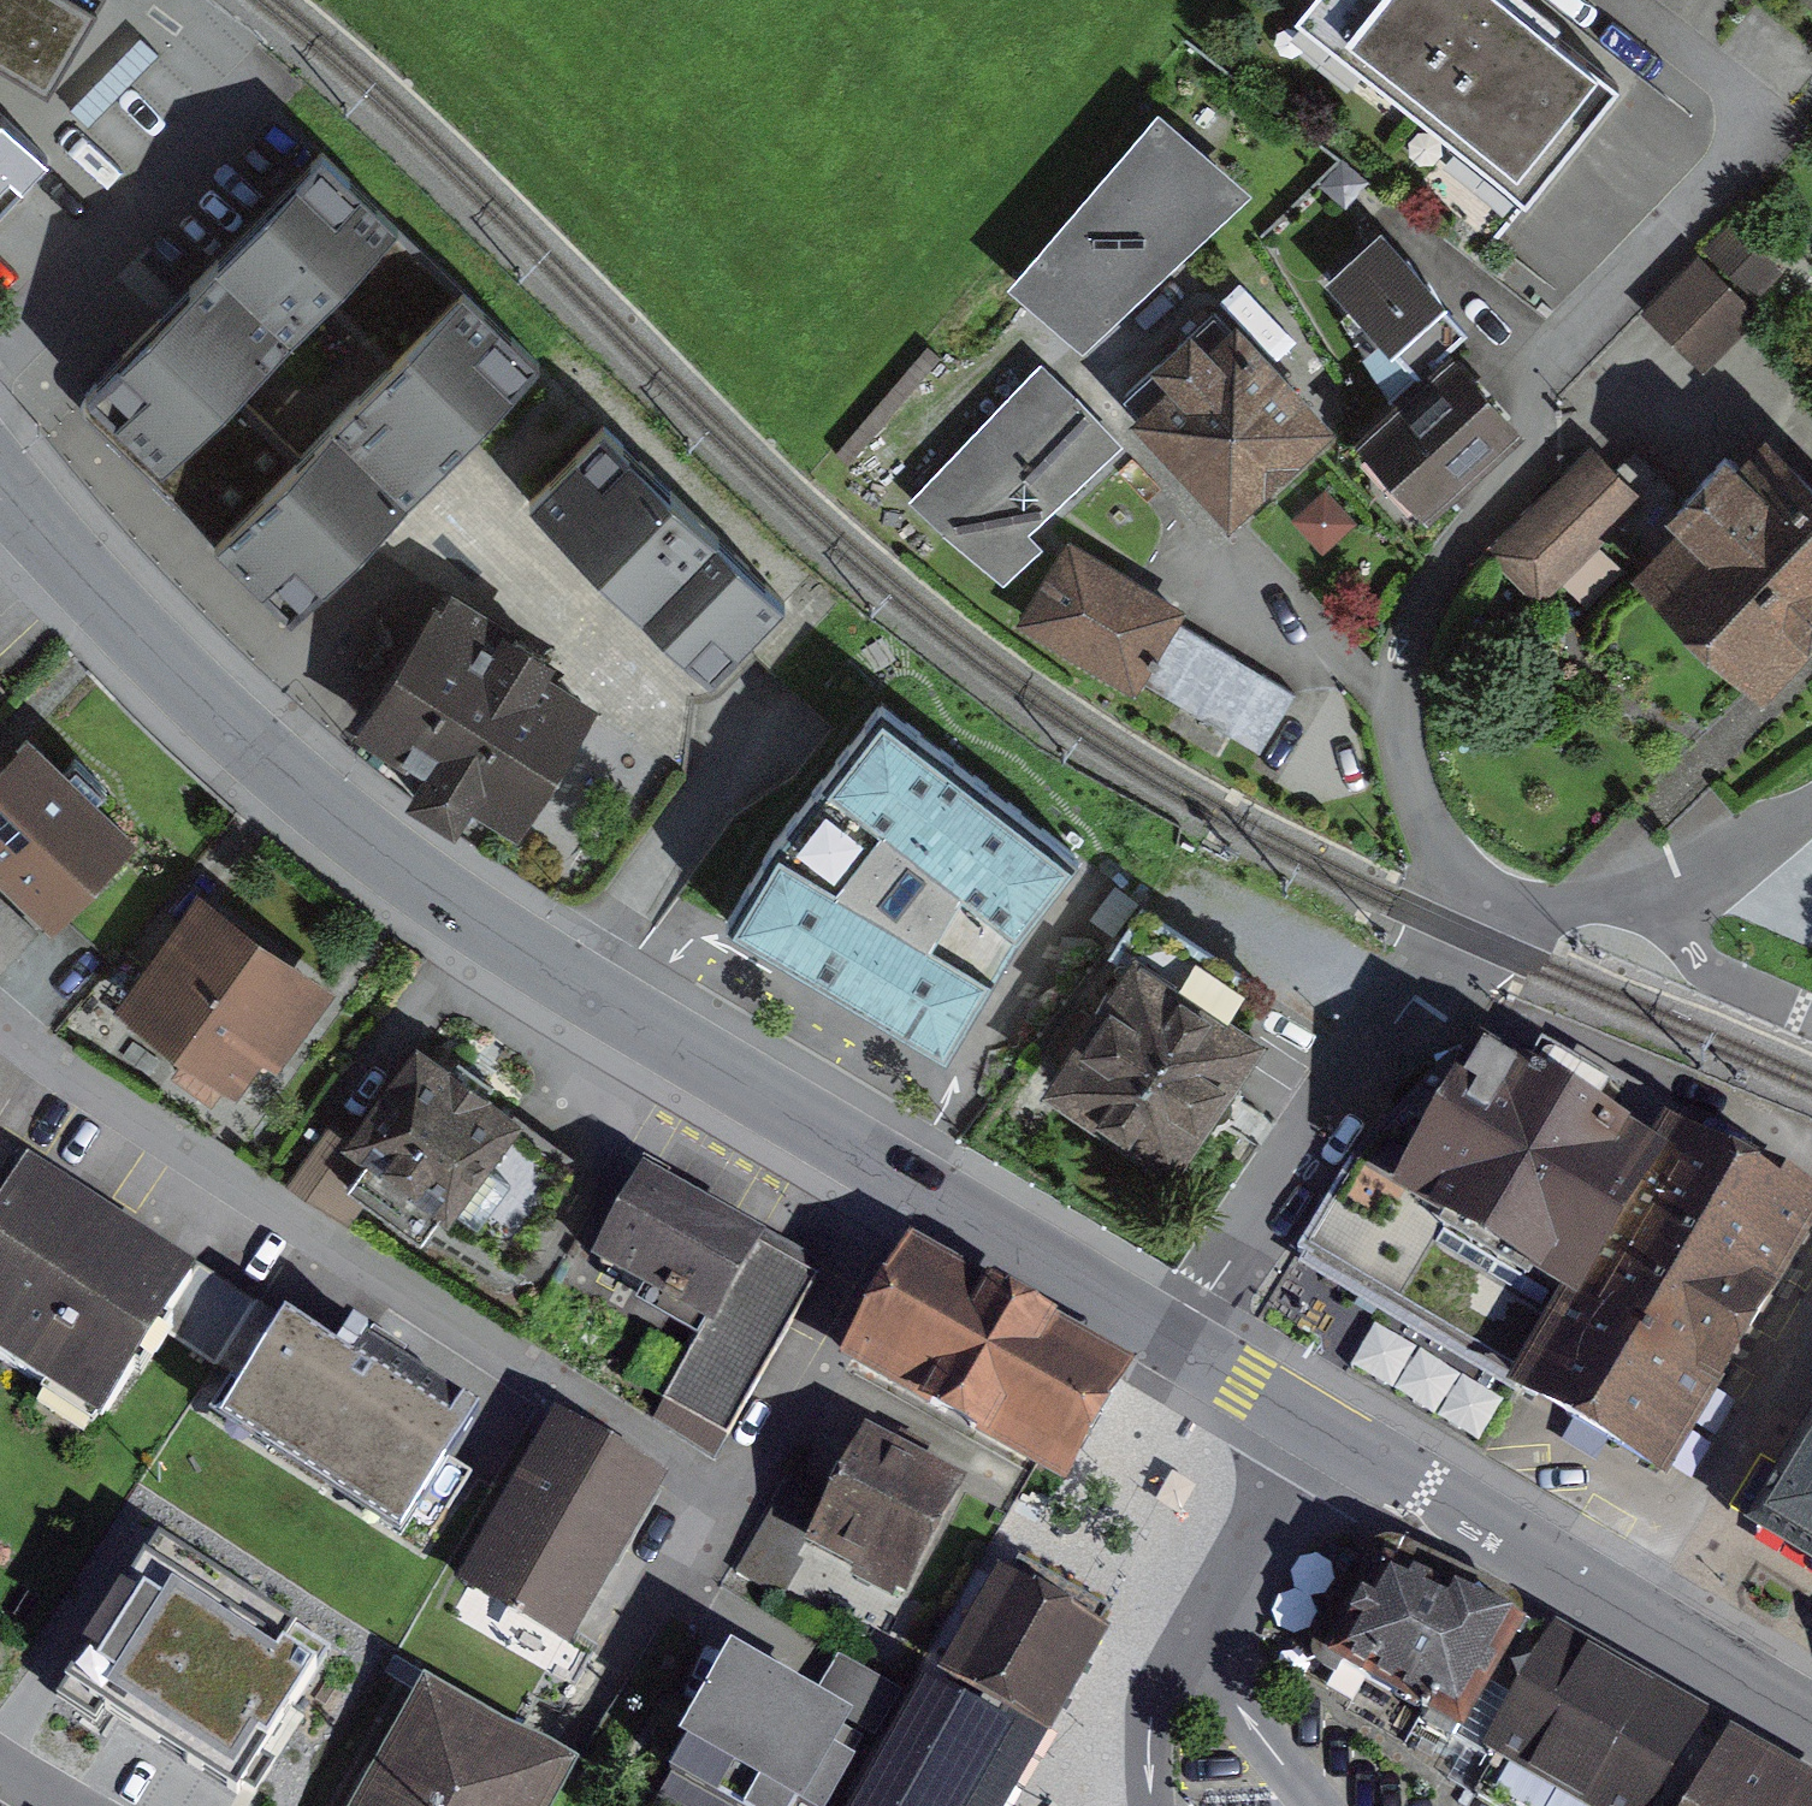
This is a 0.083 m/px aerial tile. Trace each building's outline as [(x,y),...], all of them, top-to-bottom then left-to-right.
[(53,92),(108,0),(0,0),(0,60),(53,92)] [(1533,174),(1627,67),(1543,0),(1305,0),(1533,174)] [(35,134),(0,101),(0,171),(35,134)] [(356,321),(437,243),(315,117),(164,262),(63,358),(184,484),(256,415),(227,384),(257,356),(326,290),(356,321)] [(1072,230),(1147,299),(1240,199),(1164,129),(1072,230)] [(1707,302),(1728,319),(1787,243),(1731,199),(1684,260),(1719,287),(1707,302)] [(1419,370),(1469,325),(1391,239),(1341,284),(1419,370)] [(184,484),(298,602),(449,458),(550,361),(437,243),(356,321),(385,351),(365,370),(286,446),(256,415),(184,484)] [(1224,305),(1128,391),(1232,505),(1328,419),(1224,305)] [(1454,360),(1369,435),(1427,500),(1512,425),(1454,360)] [(922,490),(1002,572),(1035,539),(1021,525),(1112,436),(1046,369),(922,490)] [(618,564),(719,669),(797,595),(614,404),(536,478),(618,564)] [(1764,678),(1811,627),(1811,485),(1765,440),(1645,566),(1764,678)] [(1524,523),(1568,561),(1634,487),(1590,448),(1524,523)] [(1269,747),(1305,684),(1074,553),(1038,616),(1269,747)] [(455,597),(375,712),(431,750),(407,784),(451,814),(475,781),(512,807),(592,690),(547,659),(556,646),(506,611),(497,626),(455,597)] [(9,677),(0,667),(0,686),(9,677)] [(1027,918),(1084,849),(882,693),(873,707),(834,757),(779,824),(727,918),(947,1053),(995,962),(1027,918)] [(50,896),(122,822),(26,729),(0,755),(0,848),(50,896)] [(241,1066),(303,982),(204,911),(143,994),(241,1066)] [(1148,958),(1062,1081),(1172,1157),(1210,1102),(1257,1035),(1148,958)] [(1355,1155),(1297,1248),(1368,1290),(1532,1383),(1664,1142),(1461,1026),(1383,1168),(1355,1155)] [(415,1055),(338,1161),(422,1223),(437,1203),(514,1259),(577,1173),(415,1055)] [(1664,1142),(1532,1383),(1683,1465),(1811,1232),(1811,1223),(1664,1142)] [(93,1396),(174,1253),(27,1170),(0,1218),(0,1344),(93,1396)] [(712,1326),(758,1245),(648,1190),(607,1271),(712,1326)] [(738,1437),(821,1278),(758,1245),(712,1326),(674,1404),(738,1437)] [(848,1365),(1060,1485),(1092,1430),(1123,1375),(910,1255),(848,1365)] [(229,1407),(375,1497),(443,1387),(297,1297),(229,1407)] [(591,1645),(677,1495),(553,1425),(468,1574),(591,1645)] [(1751,1530),(1811,1567),(1811,1433),(1751,1530)] [(872,1446),(826,1547),(915,1588),(961,1487),(872,1446)] [(1382,1706),(1489,1763),(1554,1642),(1380,1549),(1322,1656),(1389,1693),(1382,1706)] [(73,1674),(250,1783),(320,1669),(144,1560),(73,1674)] [(997,1566),(937,1671),(1013,1714),(1017,1716),(1047,1733),(1079,1675),(1097,1642),(1106,1628),(1072,1608),(997,1566)] [(737,1641),(781,1666),(800,1633),(755,1608),(737,1641)] [(1707,1740),(1713,1728),(1554,1642),(1489,1763),(1473,1791),(1500,1805),(1670,1805),(1707,1740)] [(669,1770),(734,1805),(798,1805),(801,1801),(809,1805),(826,1805),(853,1758),(834,1748),(852,1715),(734,1651),(669,1770)] [(1013,1714),(937,1671),(859,1805),(961,1805),(1013,1714)] [(562,1746),(437,1679),(369,1805),(529,1805),(562,1746)] [(1047,1733),(1017,1716),(1013,1714),(961,1805),(1007,1805),(1047,1733)] [(1707,1740),(1670,1805),(1811,1805),(1811,1804),(1707,1740)]
